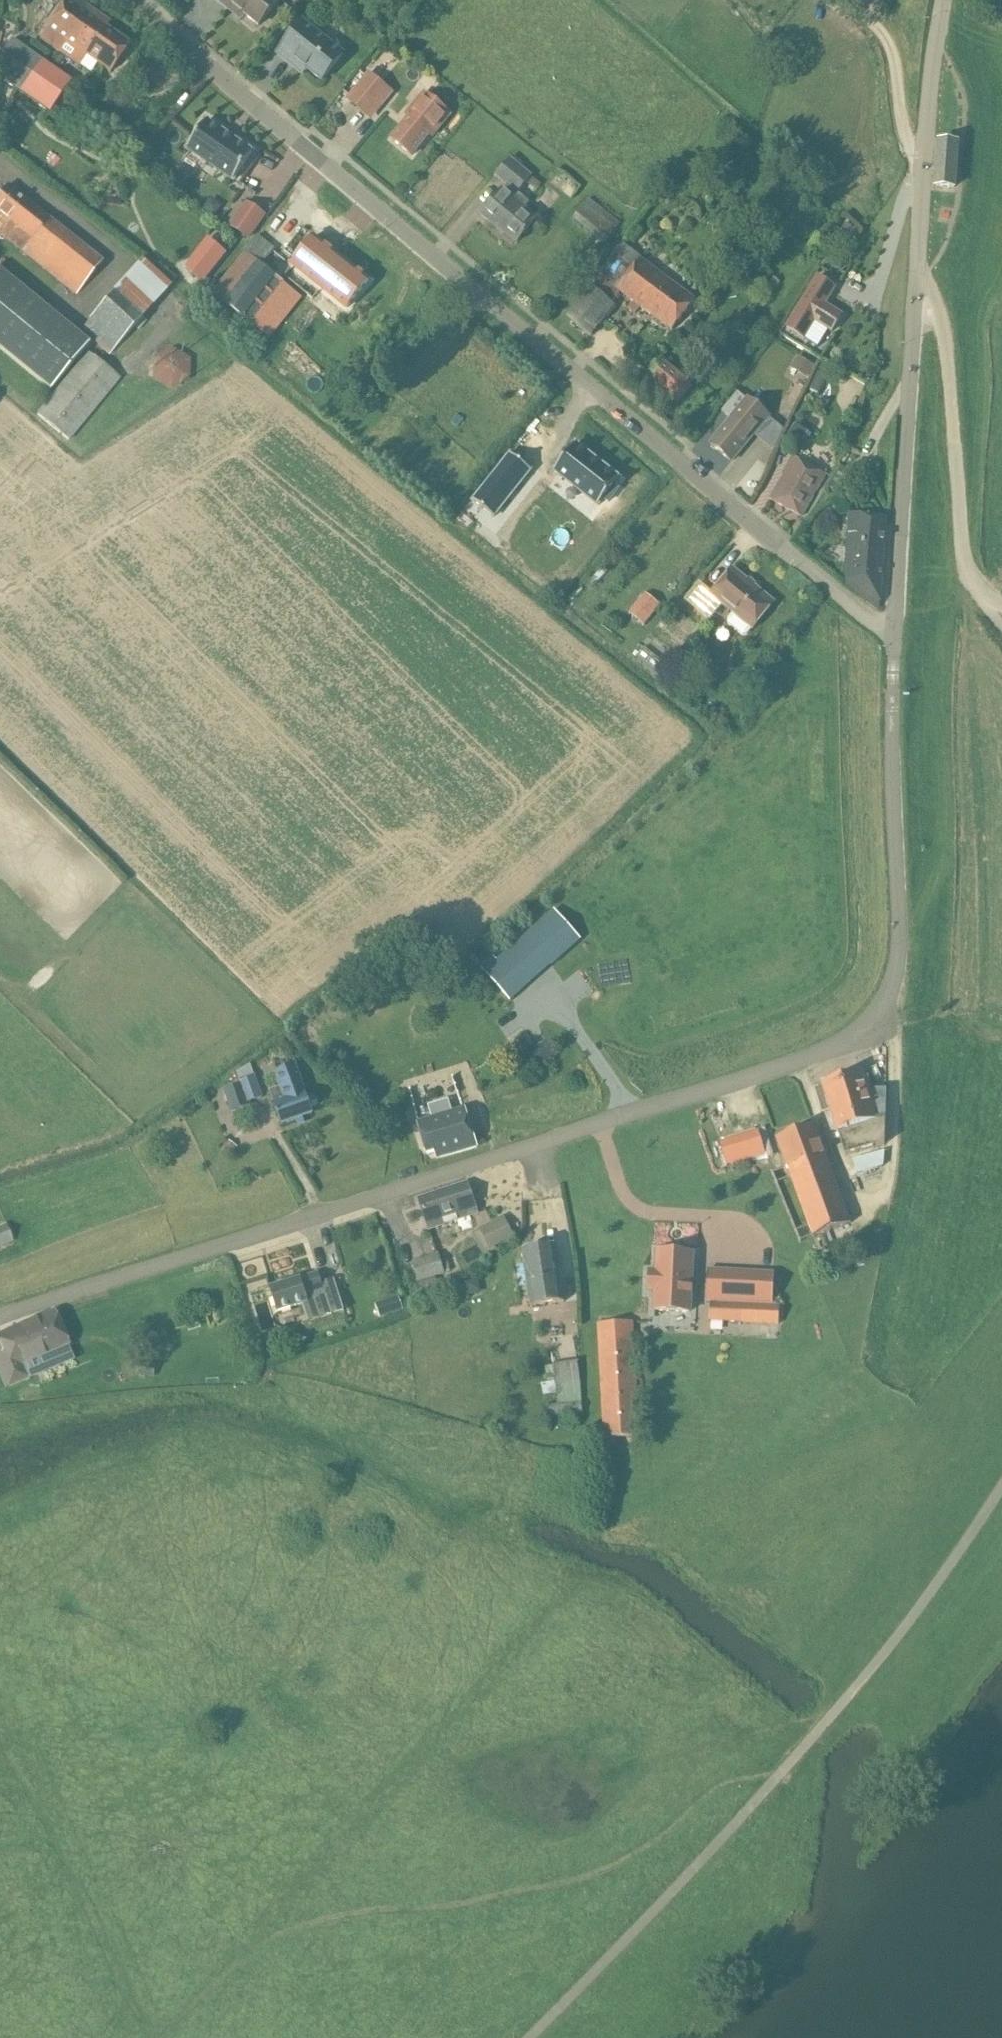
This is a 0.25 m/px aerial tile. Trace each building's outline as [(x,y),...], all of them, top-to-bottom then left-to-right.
[(59,52),(66,42),(77,49),(99,17),(75,0),(67,0),(40,39),(59,52)] [(228,9),(232,4),(259,26),(281,0),(218,0),(228,9)] [(66,42),(59,52),(75,63),(81,53),(110,73),(131,46),(105,29),(109,23),(99,17),(77,49),(66,42)] [(344,55),(303,22),(278,54),(291,63),(294,59),(323,81),(344,55)] [(46,66),(11,41),(0,58),(0,79),(15,89),(26,74),(36,81),(46,66)] [(70,82),(46,66),(36,81),(26,74),(15,89),(49,113),(70,82)] [(348,101),(371,121),(394,95),(370,75),(348,101)] [(453,115),(429,95),(393,139),(412,156),(430,134),(434,138),(453,115)] [(207,121),(188,149),(234,181),(253,153),(207,121)] [(961,142),(938,140),(935,188),(957,190),(961,142)] [(530,202),(527,200),(519,193),(533,177),(511,158),(496,175),(509,186),(505,191),(503,190),(482,215),(496,227),(498,225),(518,241),(537,218),(525,208),(530,202)] [(8,186),(0,195),(0,214),(12,224),(3,235),(78,295),(103,264),(79,245),(80,244),(8,186)] [(622,224),(589,198),(573,219),(605,244),(622,224)] [(211,199),(204,209),(214,215),(221,205),(211,199)] [(265,214),(249,203),(232,228),(248,239),(265,214)] [(226,305),(227,304),(270,338),(302,298),(281,281),(285,276),(314,299),(323,288),(347,307),(368,280),(315,238),(303,229),(288,248),(300,258),(293,266),(274,251),(267,261),(266,260),(262,265),(246,252),(237,264),(239,265),(234,270),(232,269),(212,294),(226,305)] [(225,252),(208,238),(186,265),(203,279),(225,252)] [(670,281),(642,259),(623,245),(568,316),(592,336),(615,305),(612,303),(621,291),(634,301),(628,310),(634,315),(641,306),(673,331),(696,300),(670,281)] [(0,268),(0,348),(49,390),(89,345),(0,268)] [(755,283),(762,274),(754,268),(747,277),(755,283)] [(818,274),(787,326),(805,336),(815,319),(832,329),(842,312),(825,302),(835,285),(818,274)] [(82,331),(110,356),(126,338),(143,320),(115,294),(97,314),(82,331)] [(191,360),(173,348),(154,358),(153,380),(171,391),(190,381),(191,360)] [(121,379),(88,352),(36,416),(70,442),(121,379)] [(810,375),(815,366),(797,356),(792,365),(810,375)] [(693,385),(663,360),(649,376),(679,402),(693,385)] [(827,377),(818,373),(810,390),(819,394),(827,377)] [(769,417),(741,393),(725,412),(733,419),(712,445),(732,462),(769,417)] [(812,435),(796,425),(786,440),(803,450),(812,435)] [(613,477),(572,442),(549,467),(592,504),(597,497),(602,501),(612,488),(607,484),(613,477)] [(511,454),(473,501),(494,518),(531,470),(511,454)] [(825,476),(794,458),(772,499),(802,515),(825,476)] [(880,608),(887,518),(852,515),(846,583),(880,608)] [(714,593),(700,582),(685,601),(710,622),(724,605),(733,612),(728,619),(728,624),(743,636),(747,634),(773,603),(733,570),(714,593)] [(661,606),(647,594),(630,614),(645,626),(661,606)] [(581,940),(555,911),(501,958),(499,956),(497,958),(491,952),(477,964),(511,1002),(581,940)] [(313,1114),(296,1065),(282,1070),(287,1085),(270,1091),(282,1125),(313,1114)] [(249,1102),(262,1098),(251,1066),(238,1073),(242,1085),(225,1091),(232,1112),(251,1106),(249,1102)] [(855,1073),(851,1071),(841,1074),(840,1078),(823,1083),(846,1156),(885,1144),(886,1090),(870,1089),(867,1078),(864,1079),(861,1071),(855,1073)] [(437,1157),(476,1146),(465,1109),(453,1113),(449,1099),(429,1105),(433,1119),(418,1123),(427,1153),(435,1151),(437,1157)] [(793,1181),(810,1226),(796,1231),(800,1241),(852,1222),(816,1125),(777,1140),(787,1167),(773,1172),(778,1186),(793,1181)] [(722,1142),(726,1164),(766,1156),(762,1134),(722,1142)] [(232,1157),(239,1147),(229,1140),(222,1150),(232,1157)] [(855,1157),(858,1171),(886,1165),(883,1151),(855,1157)] [(478,1212),(469,1183),(419,1200),(429,1229),(478,1212)] [(479,1228),(490,1249),(514,1237),(504,1216),(479,1228)] [(13,1242),(6,1225),(0,1228),(0,1248),(13,1242)] [(564,1301),(556,1245),(523,1250),(531,1306),(564,1301)] [(655,1310),(690,1312),(693,1253),(658,1251),(657,1272),(650,1272),(649,1290),(656,1291),(655,1310)] [(435,1277),(446,1274),(439,1253),(412,1262),(419,1283),(421,1282),(423,1291),(438,1286),(435,1277)] [(773,1272),(710,1270),(708,1302),(711,1302),(710,1322),(780,1325),(781,1305),(772,1304),(773,1272)] [(345,1312),(335,1279),(321,1283),(318,1273),(270,1288),(278,1312),(303,1305),(308,1323),(345,1312)] [(465,1282),(468,1294),(481,1291),(478,1279),(465,1282)] [(404,1311),(399,1297),(375,1305),(380,1319),(404,1311)] [(0,1336),(0,1344),(7,1362),(0,1365),(0,1377),(5,1390),(32,1378),(25,1362),(67,1344),(54,1313),(0,1336)] [(641,1437),(635,1322),(598,1324),(604,1439),(641,1437)] [(582,1395),(578,1361),(554,1364),(554,1366),(546,1367),(548,1382),(557,1381),(559,1398),(582,1395)] [(152,1378),(154,1364),(136,1362),(134,1376),(152,1378)] [(547,1405),(548,1417),(584,1415),(583,1403),(547,1405)]
